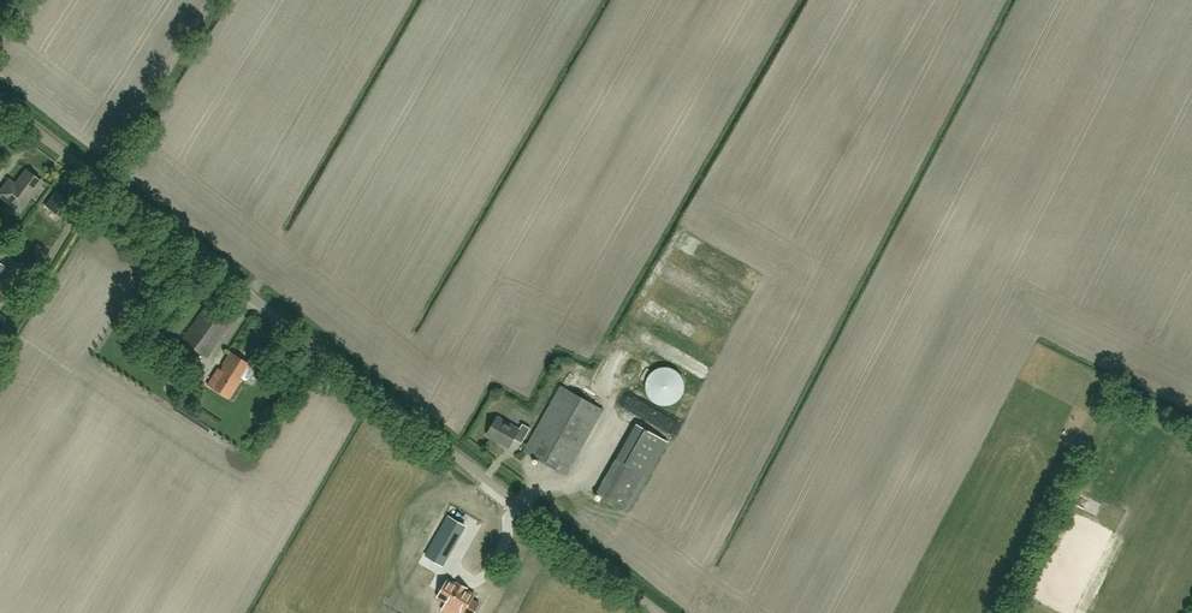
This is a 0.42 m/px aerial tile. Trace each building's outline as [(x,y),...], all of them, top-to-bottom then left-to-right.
[(42,180),(27,169),(15,185),(9,181),(0,192),(0,194),(20,210),(27,200),(28,201),(33,194),(32,193),(42,180)] [(65,220),(76,206),(57,192),(46,206),(65,220)] [(26,289),(31,280),(22,275),(17,284),(26,289)] [(31,298),(38,287),(30,282),(23,293),(31,298)] [(186,332),(181,339),(208,358),(213,351),(186,332)] [(252,368),(249,367),(251,364),(231,351),(220,369),(218,368),(208,384),(230,398),(242,378),(245,380),(248,379),(253,372),(252,368)] [(700,376),(706,368),(696,361),(691,370),(700,376)] [(670,367),(665,366),(661,366),(659,367),(655,369),(653,370),(651,372),(648,376),(646,380),(646,384),(646,387),(647,392),(648,394),(651,398),(656,402),(663,405),(669,404),(674,402),(677,400),(680,397),(682,394),(684,390),(684,386),(684,384),(684,380),(682,376),(680,373),(677,370),(673,367),(670,367)] [(566,474),(603,409),(561,385),(524,450),(566,474)] [(523,424),(520,429),(498,416),(488,434),(510,447),(515,438),(522,443),(531,428),(523,424)] [(617,458),(598,492),(629,510),(648,476),(617,458)] [(448,516),(439,532),(456,542),(465,526),(448,516)] [(465,575),(463,582),(479,589),(498,543),(473,532),(457,572),(465,575)] [(447,557),(430,547),(426,556),(442,565),(447,557)] [(438,597),(447,602),(442,609),(449,612),(460,612),(461,610),(466,612),(474,612),(479,604),(471,599),(474,594),(466,590),(457,584),(448,580),(438,597)]
